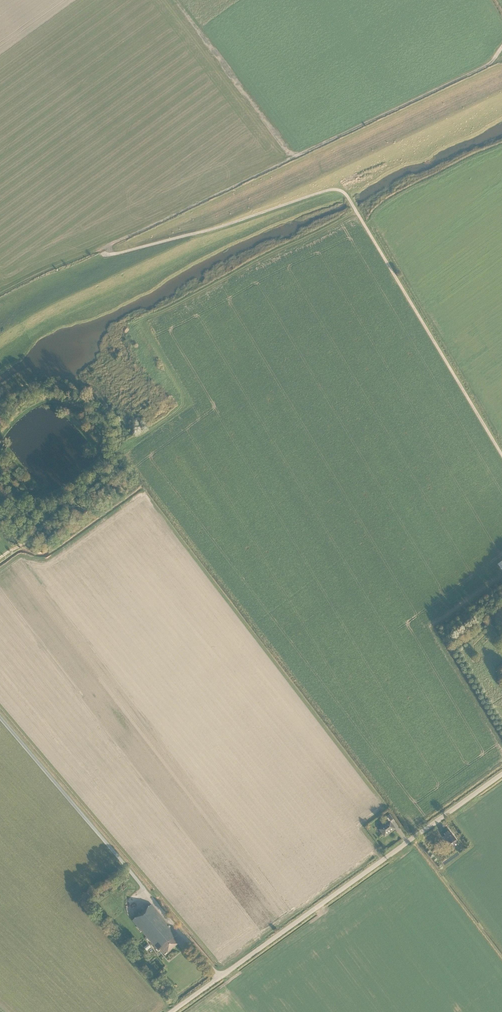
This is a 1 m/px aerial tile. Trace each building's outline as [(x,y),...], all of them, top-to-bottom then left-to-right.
[(385,836),(395,829),(391,824),(395,821),(390,814),(386,817),(388,821),(384,823),(386,826),(380,830),(385,836)] [(445,836),(443,837),(449,845),(456,840),(450,832),(448,834),(447,832),(444,834),(445,836)] [(148,941),(149,940),(159,951),(161,950),(165,954),(177,944),(173,939),(178,935),(152,905),(133,921),(148,938),(146,939),(148,941)]
